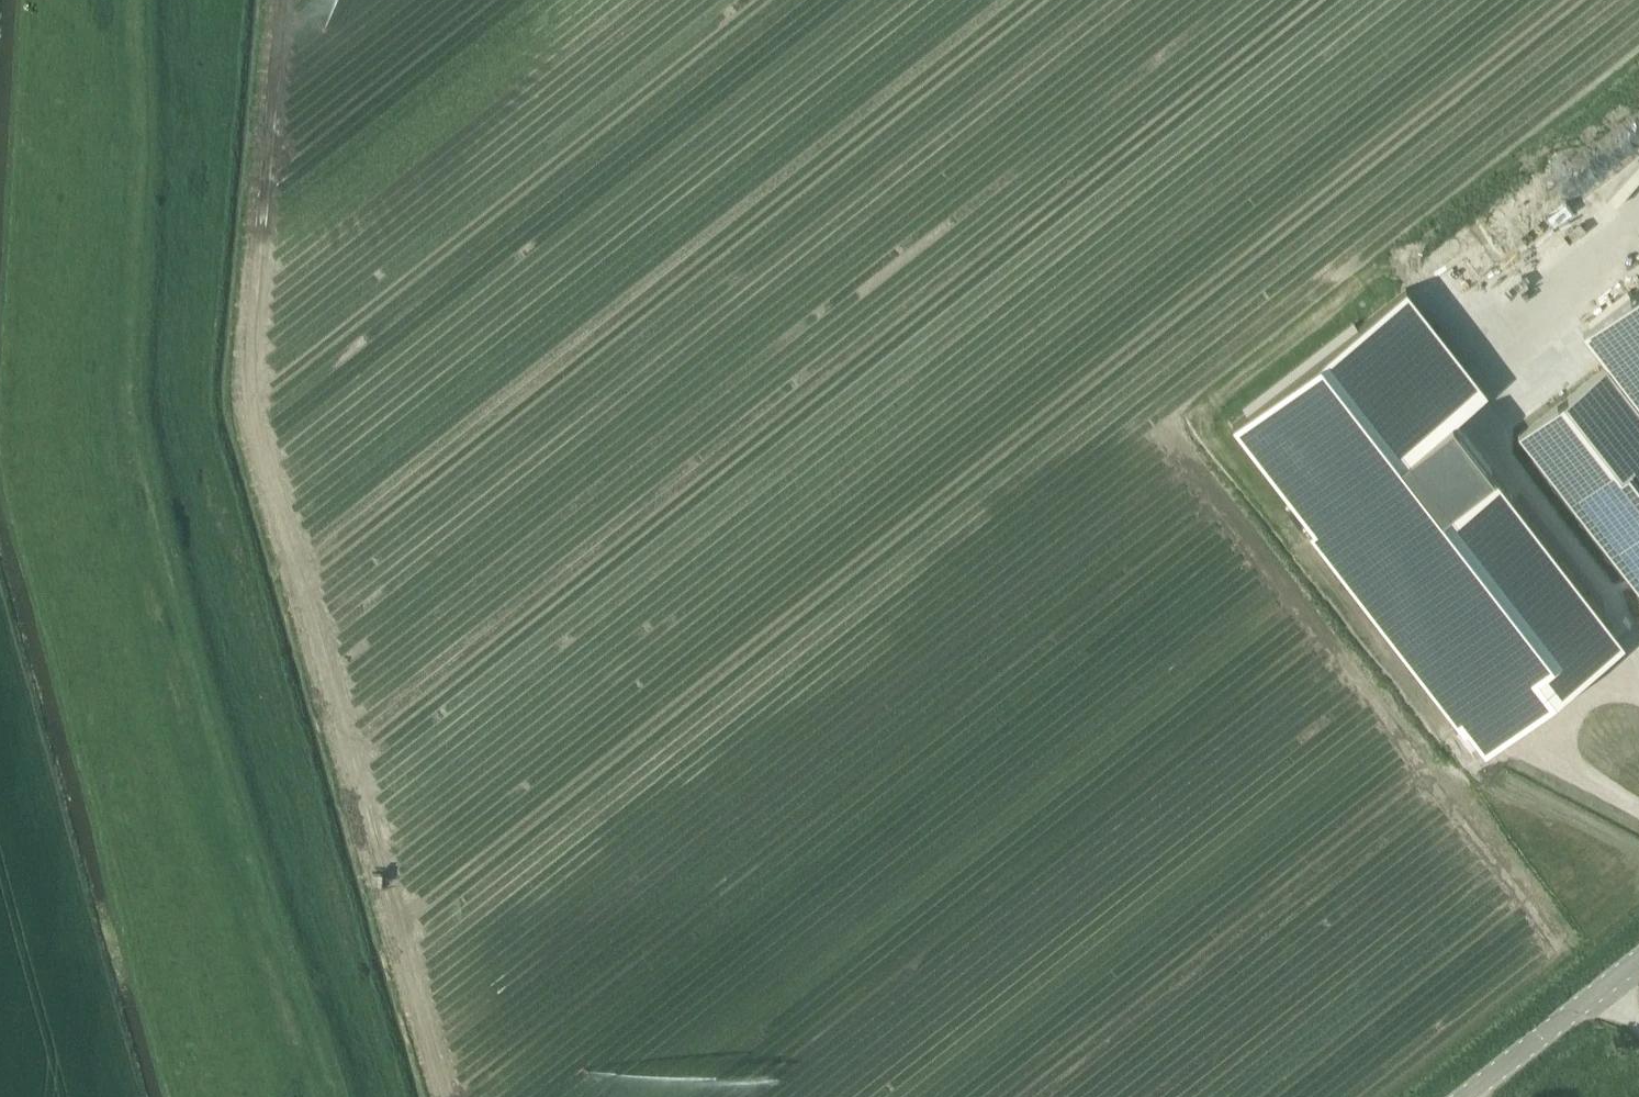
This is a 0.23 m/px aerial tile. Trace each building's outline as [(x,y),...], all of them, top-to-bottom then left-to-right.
[(1638,408),(1638,287),(1582,331),(1610,367),(1608,368),(1638,408)] [(1608,368),(1521,436),(1638,589),(1638,408),(1608,368)]
